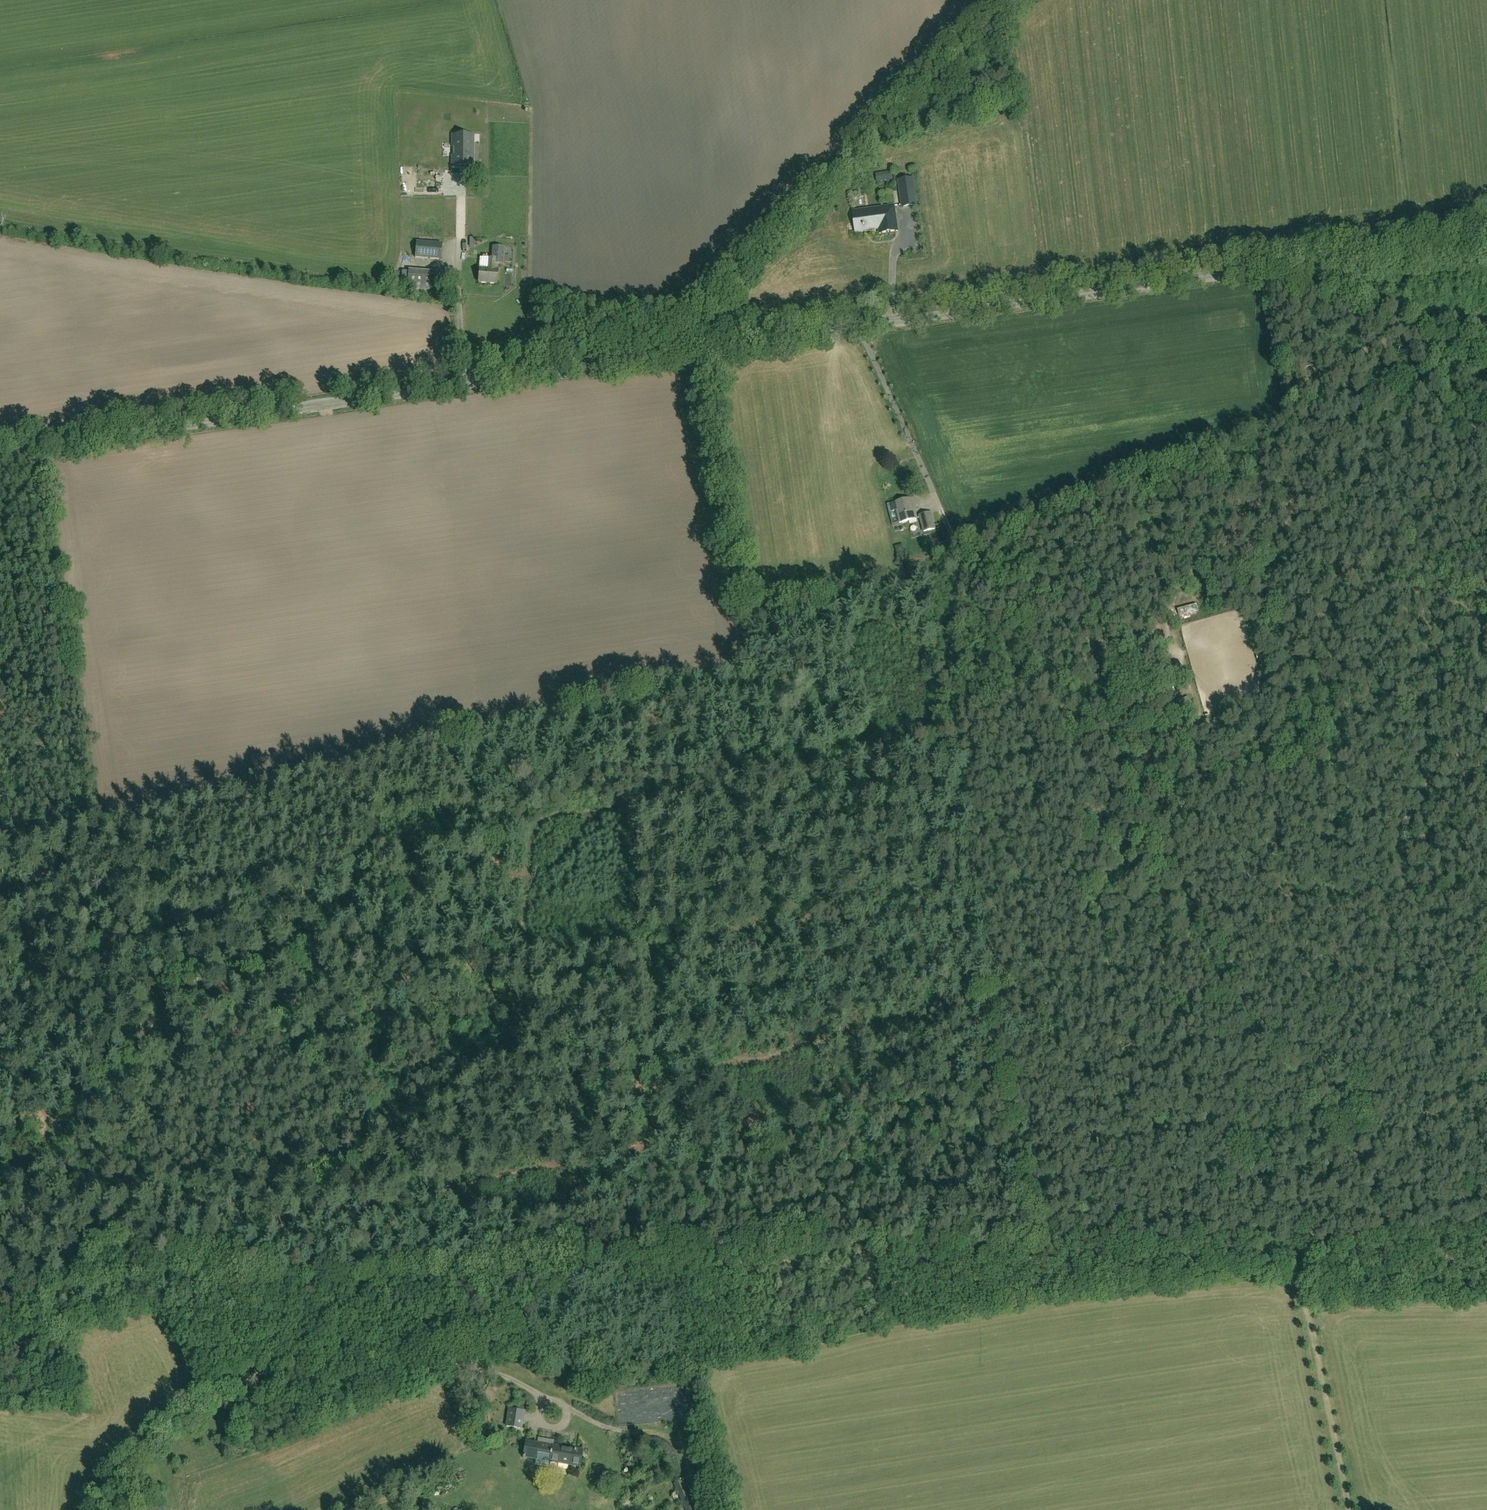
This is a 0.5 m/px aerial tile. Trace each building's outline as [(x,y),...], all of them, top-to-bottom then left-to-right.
[(473,167),(473,136),(452,136),(452,167),(473,167)] [(899,180),(901,198),(915,196),(913,178),(899,180)] [(894,206),(853,212),(856,232),(871,230),(870,223),(878,222),(880,234),(898,231),(894,206)] [(417,241),(415,257),(440,260),(442,244),(417,241)] [(479,268),(478,282),(496,284),(497,269),(497,264),(503,264),(504,247),(493,246),(492,259),(487,258),(486,269),(479,268)] [(410,285),(431,285),(431,273),(410,273),(410,285)] [(914,498),(888,505),(890,512),(896,510),(899,523),(917,519),(914,505),(916,505),(914,498)] [(935,529),(931,513),(919,516),(924,532),(935,529)] [(1199,610),(1198,605),(1179,610),(1180,615),(1199,610)] [(1186,708),(1183,698),(1174,701),(1177,711),(1186,708)] [(506,1426),(520,1429),(523,1411),(510,1408),(506,1426)] [(539,1443),(526,1440),(523,1457),(536,1459),(535,1465),(549,1467),(550,1461),(580,1467),(582,1451),(539,1443)] [(684,1485),(682,1480),(674,1483),(676,1488),(686,1509),(695,1509),(684,1485)]
